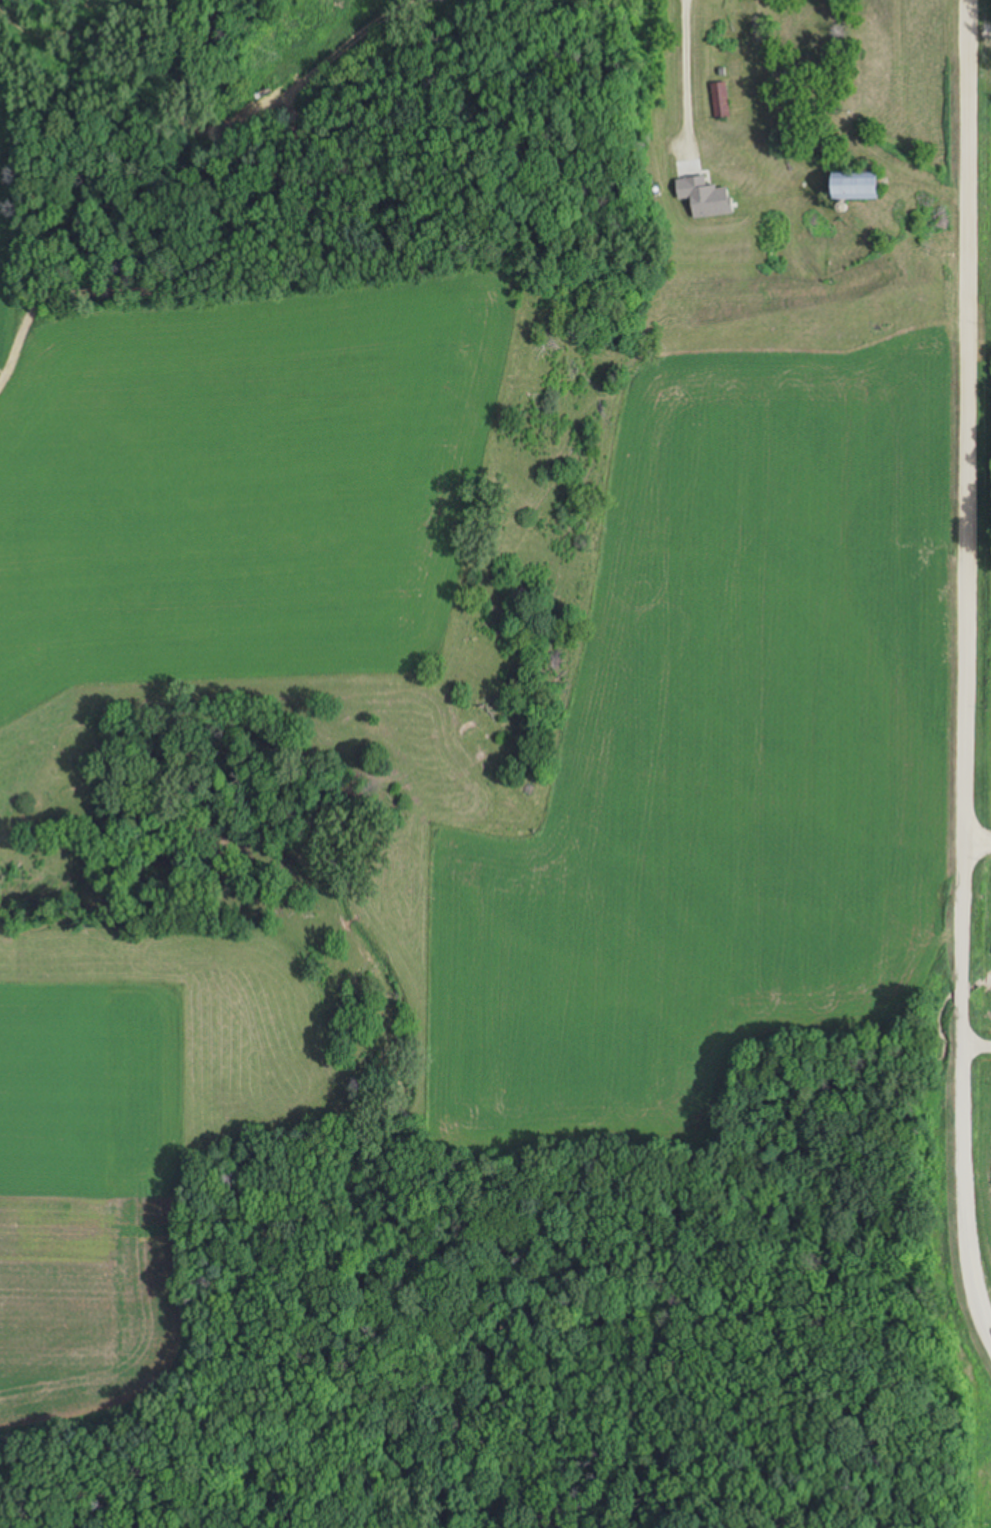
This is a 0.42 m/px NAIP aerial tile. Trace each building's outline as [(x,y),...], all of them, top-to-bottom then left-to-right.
[(726,83),(709,84),(713,120),(729,119),(726,83)] [(877,174),(828,174),(828,200),(877,200),(877,174)]
